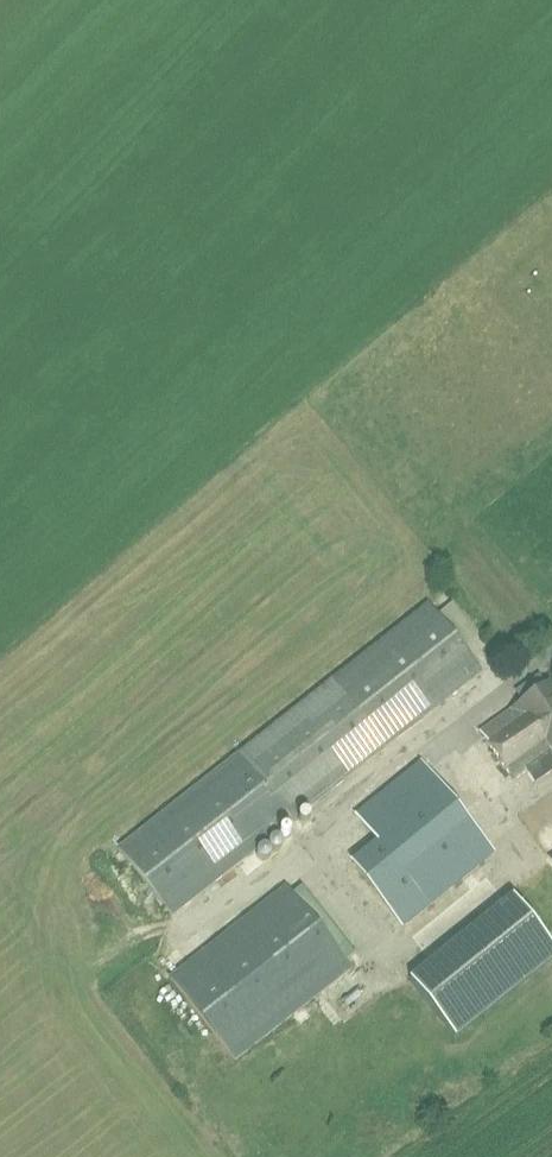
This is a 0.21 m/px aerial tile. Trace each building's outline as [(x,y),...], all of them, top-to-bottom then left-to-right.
[(460,616),(450,605),(436,616),(427,605),(119,848),(172,916),(480,672),(445,628),(460,616)] [(548,685),(479,732),(513,780),(527,771),(535,782),(551,770),(551,691),(548,685)] [(402,925),(494,851),(420,762),(382,792),(357,814),(379,842),(353,864),(402,925)] [(350,970),(285,887),(170,978),(235,1060),(350,970)] [(551,958),(551,944),(513,896),(410,979),(456,1035),(551,958)]
